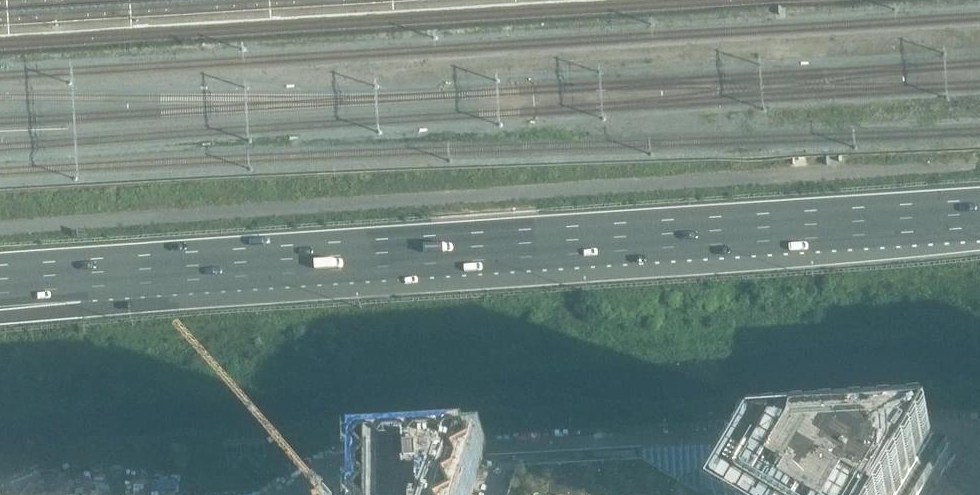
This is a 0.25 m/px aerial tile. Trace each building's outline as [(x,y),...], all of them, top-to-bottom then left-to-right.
[(393,483),(393,494),(915,494),(940,452),(393,483)]
